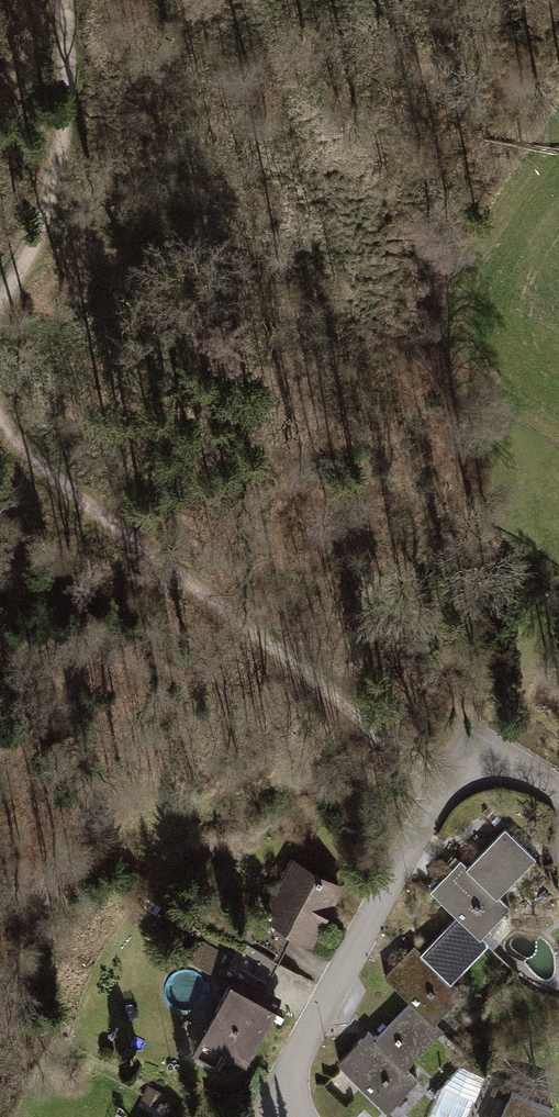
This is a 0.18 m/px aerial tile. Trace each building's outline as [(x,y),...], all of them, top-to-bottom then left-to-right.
[(458,861),(430,891),(479,937),(506,908),(494,896),(530,858),(501,830),(465,868),(458,861)] [(296,850),(261,915),(309,943),(345,876),(296,850)] [(413,947),(385,977),(434,1023),(461,994),(448,982),(485,944),(456,916),(420,954),(413,947)] [(222,969),(229,950),(206,942),(200,961),(222,969)] [(231,979),(197,1044),(245,1072),(281,1006),(231,979)] [(368,1032),(339,1062),(388,1108),(415,1079),(403,1067),(439,1029),(410,1001),(375,1039),(368,1032)] [(496,1116),(543,1116),(548,1102),(508,1087),(496,1116)]
